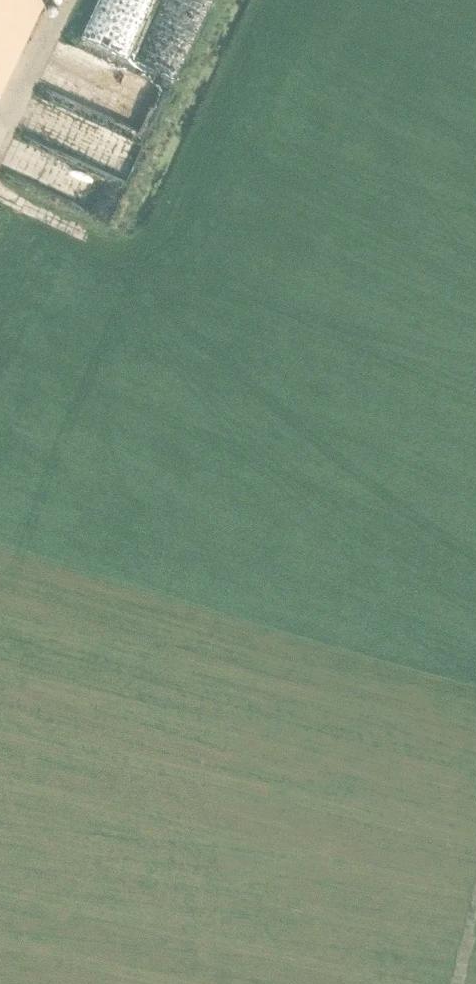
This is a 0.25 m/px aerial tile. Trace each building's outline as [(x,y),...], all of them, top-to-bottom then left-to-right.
[(44,0),(0,0),(0,95),(44,0)]
